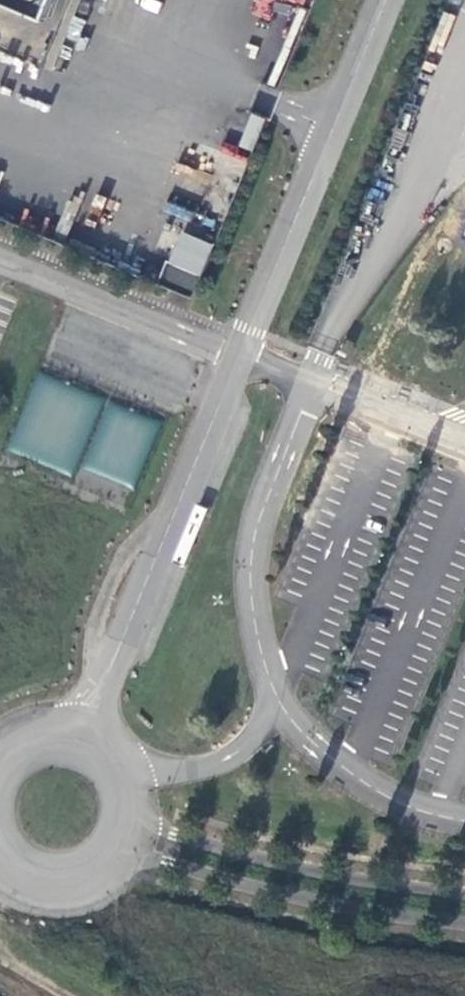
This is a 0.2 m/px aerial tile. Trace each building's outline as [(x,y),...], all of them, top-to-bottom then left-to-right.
[(32,0),(0,0),(0,1),(47,21),(52,8),(32,0)] [(52,8),(56,0),(32,0),(52,8)] [(196,298),(205,275),(188,267),(180,264),(176,274),(170,287),(196,298)] [(76,467),(134,489),(161,418),(36,371),(6,450),(73,475),(76,467)]
